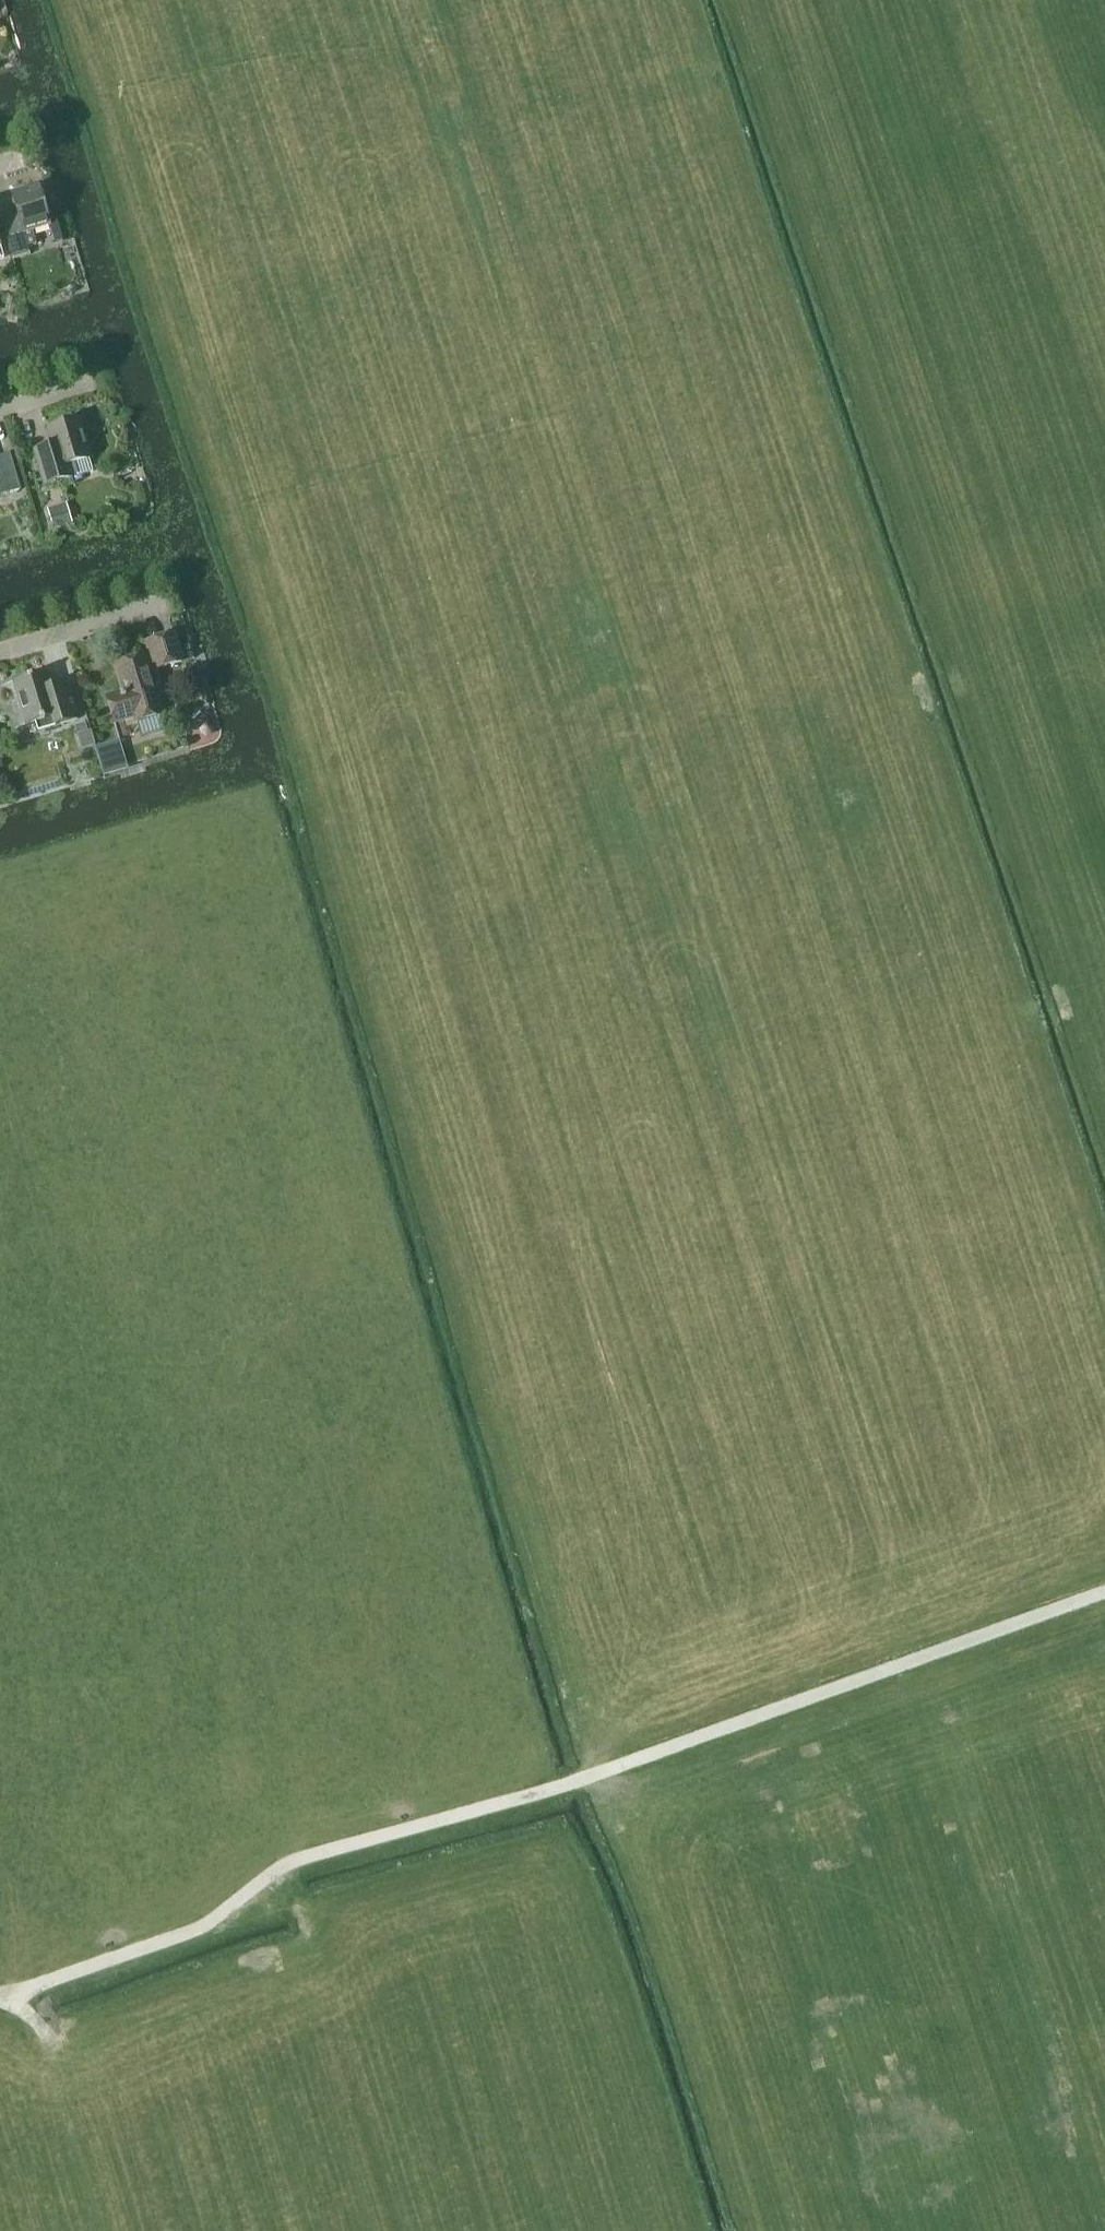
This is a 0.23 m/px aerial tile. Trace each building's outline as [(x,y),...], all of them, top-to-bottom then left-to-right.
[(49,224),(38,186),(12,194),(19,221),(3,226),(13,257),(29,252),(27,246),(36,244),(32,229),(49,224)] [(89,459),(78,419),(48,428),(53,444),(34,450),(45,485),(73,477),(69,465),(89,459)] [(21,490),(10,453),(0,456),(0,496),(21,490)] [(73,523),(66,503),(48,509),(54,529),(73,523)] [(182,661),(173,634),(147,642),(152,658),(143,661),(142,657),(116,665),(125,694),(107,699),(114,722),(135,716),(136,722),(160,715),(145,667),(154,665),(155,669),(182,661)] [(51,690),(46,674),(32,678),(31,676),(14,681),(27,725),(35,723),(37,731),(77,719),(67,686),(51,690)] [(91,731),(78,735),(82,749),(95,745),(91,731)] [(116,744),(97,750),(103,771),(123,765),(116,744)]
